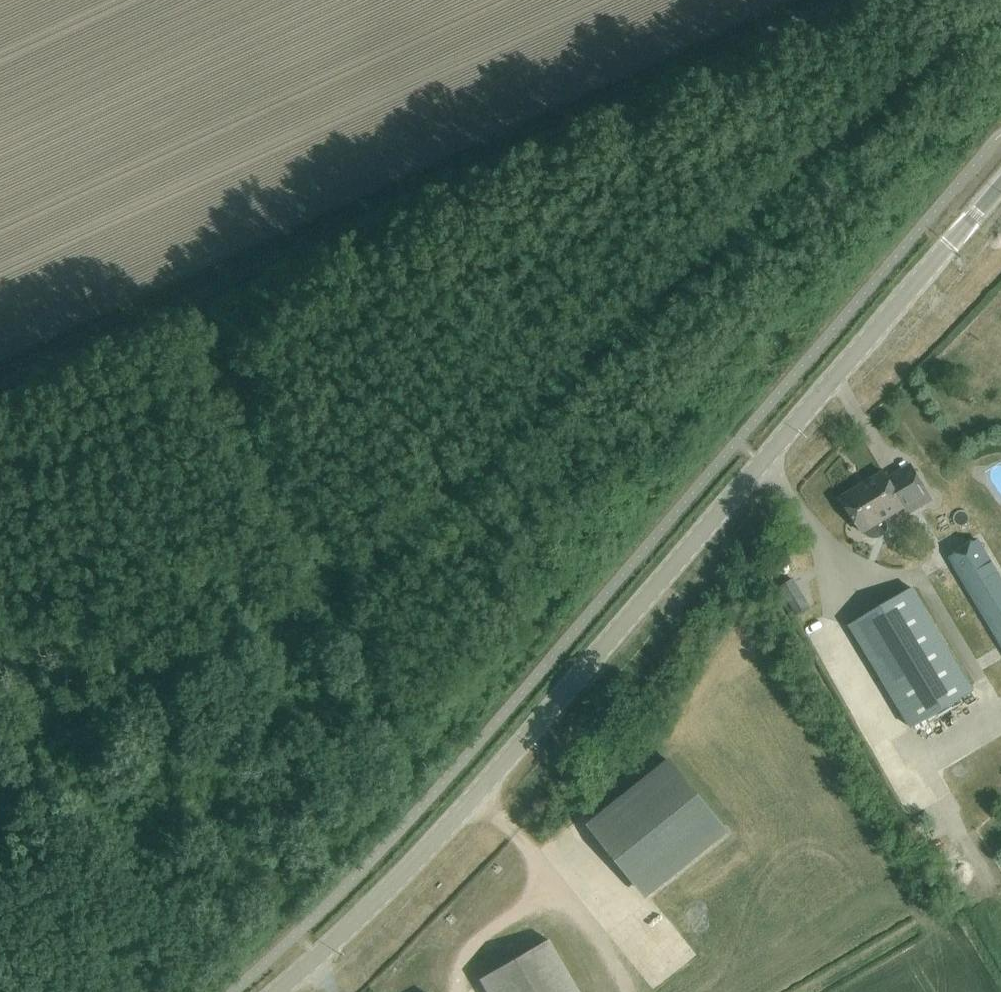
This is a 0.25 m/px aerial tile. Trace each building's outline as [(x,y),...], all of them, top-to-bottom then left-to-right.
[(885,518),(905,506),(908,511),(927,499),(916,480),(896,492),(885,473),(842,499),(862,532),(863,531),(866,536),(870,538),(875,539),(879,538),(883,536),(887,532),(888,528),(887,523),(885,518)] [(1000,636),(1000,575),(979,540),(951,557),(1000,636)] [(798,574),(785,582),(800,609),(813,601),(798,574)] [(850,626),(916,726),(977,687),(911,586),(850,626)] [(648,895),(727,833),(670,761),(591,824),(648,895)] [(991,798),(977,804),(982,815),(996,810),(991,798)] [(547,939),(477,979),(484,991),(577,991),(547,939)]
